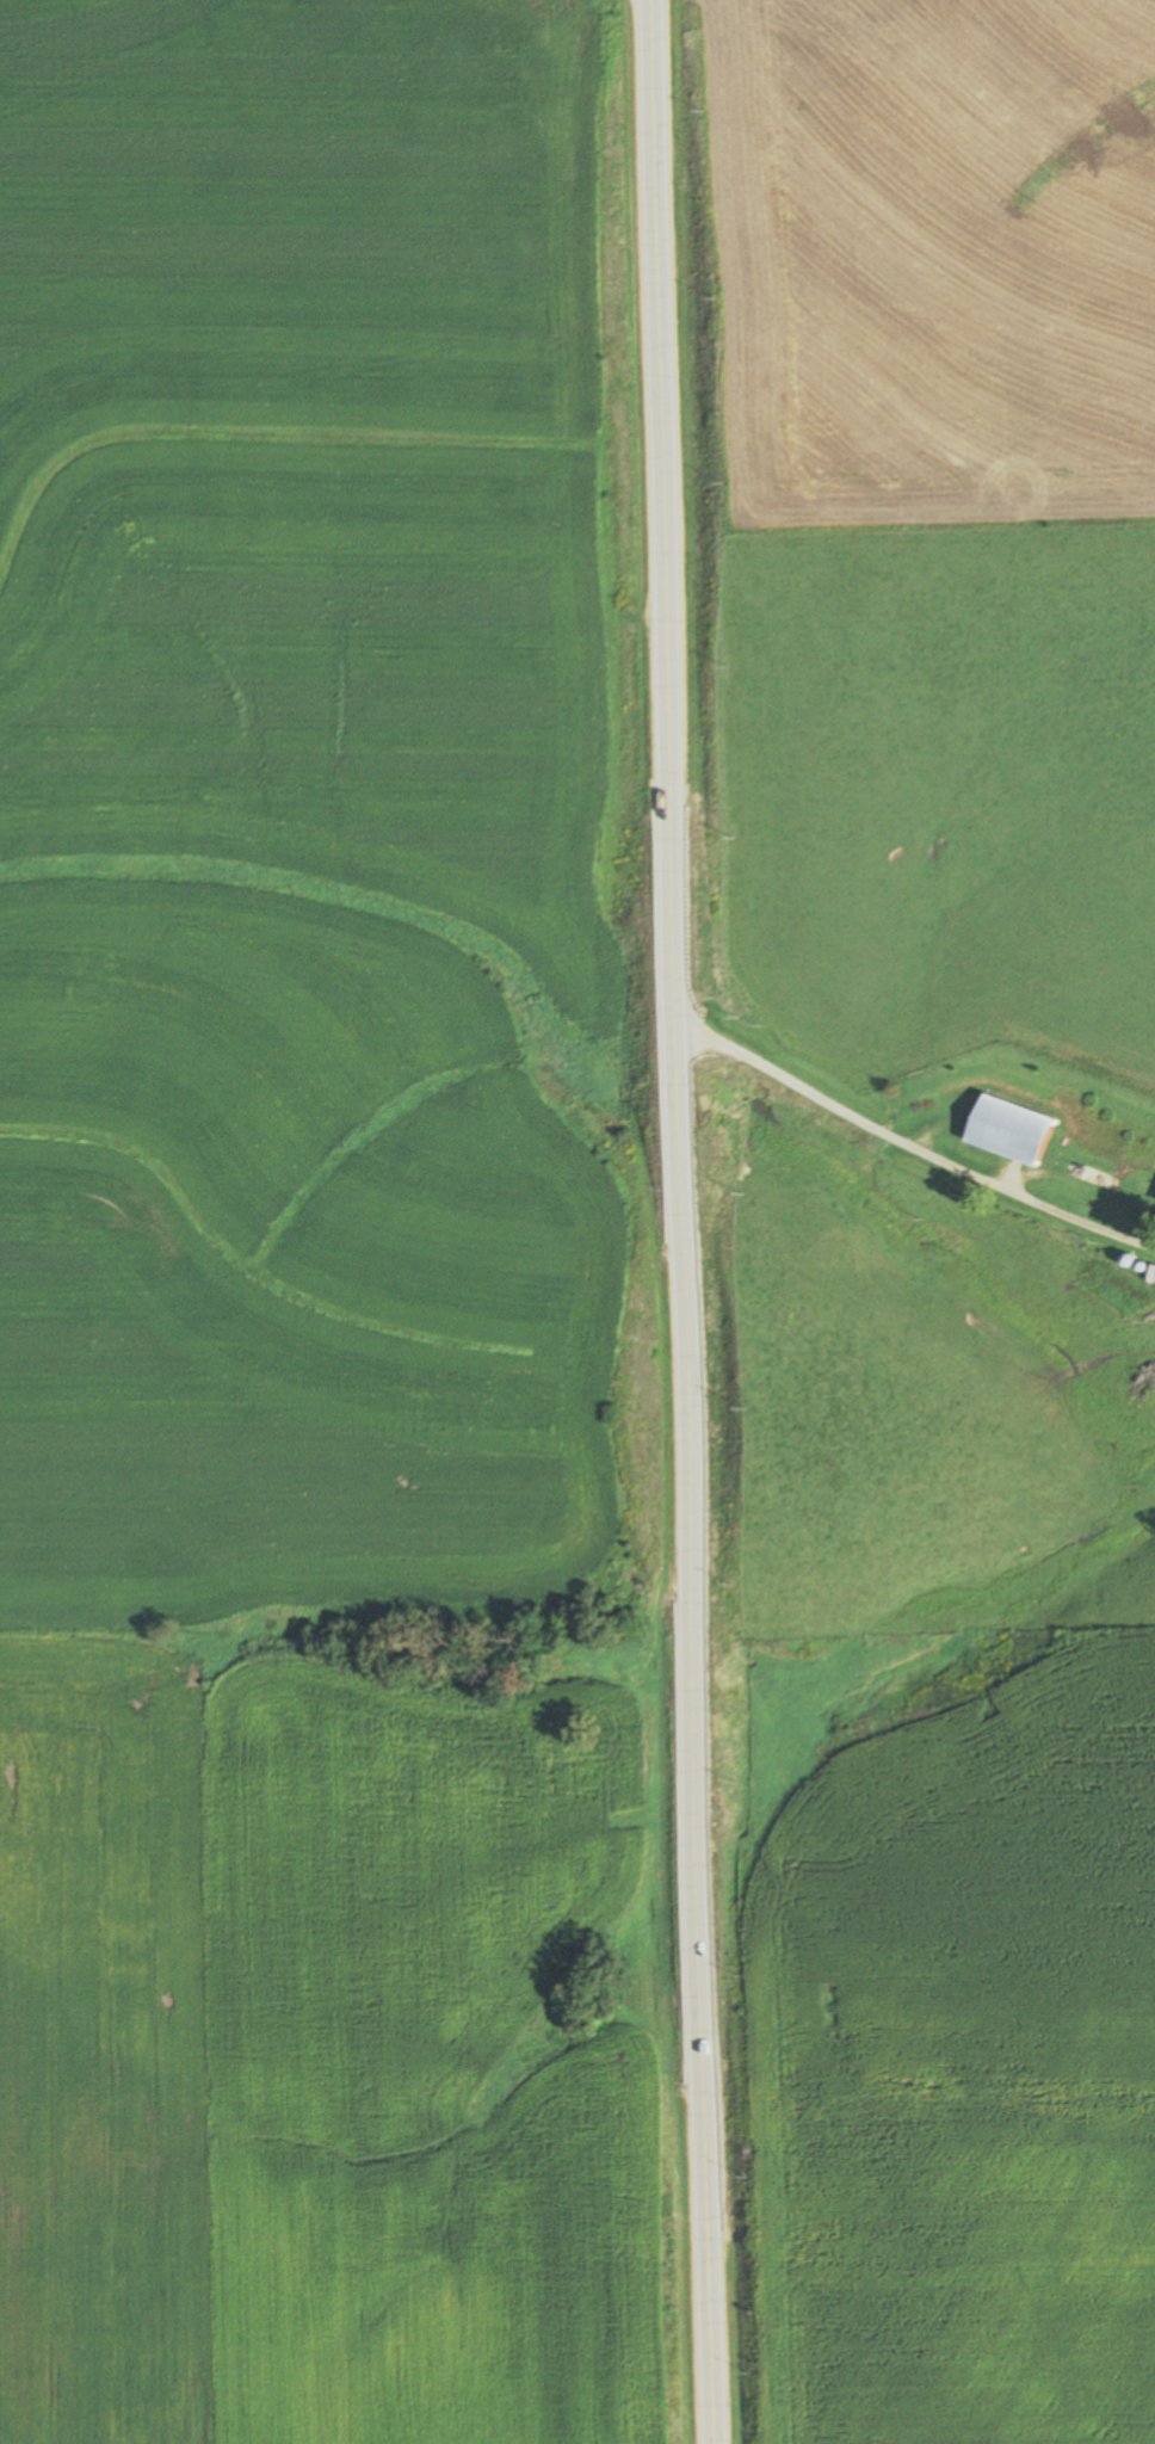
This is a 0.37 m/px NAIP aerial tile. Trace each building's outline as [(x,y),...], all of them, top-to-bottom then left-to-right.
[(1036,1167),(1051,1118),(978,1095),(963,1145),(1036,1167)] [(1148,1267),(1144,1284),(1154,1287),(1154,1268),(1148,1267)]
